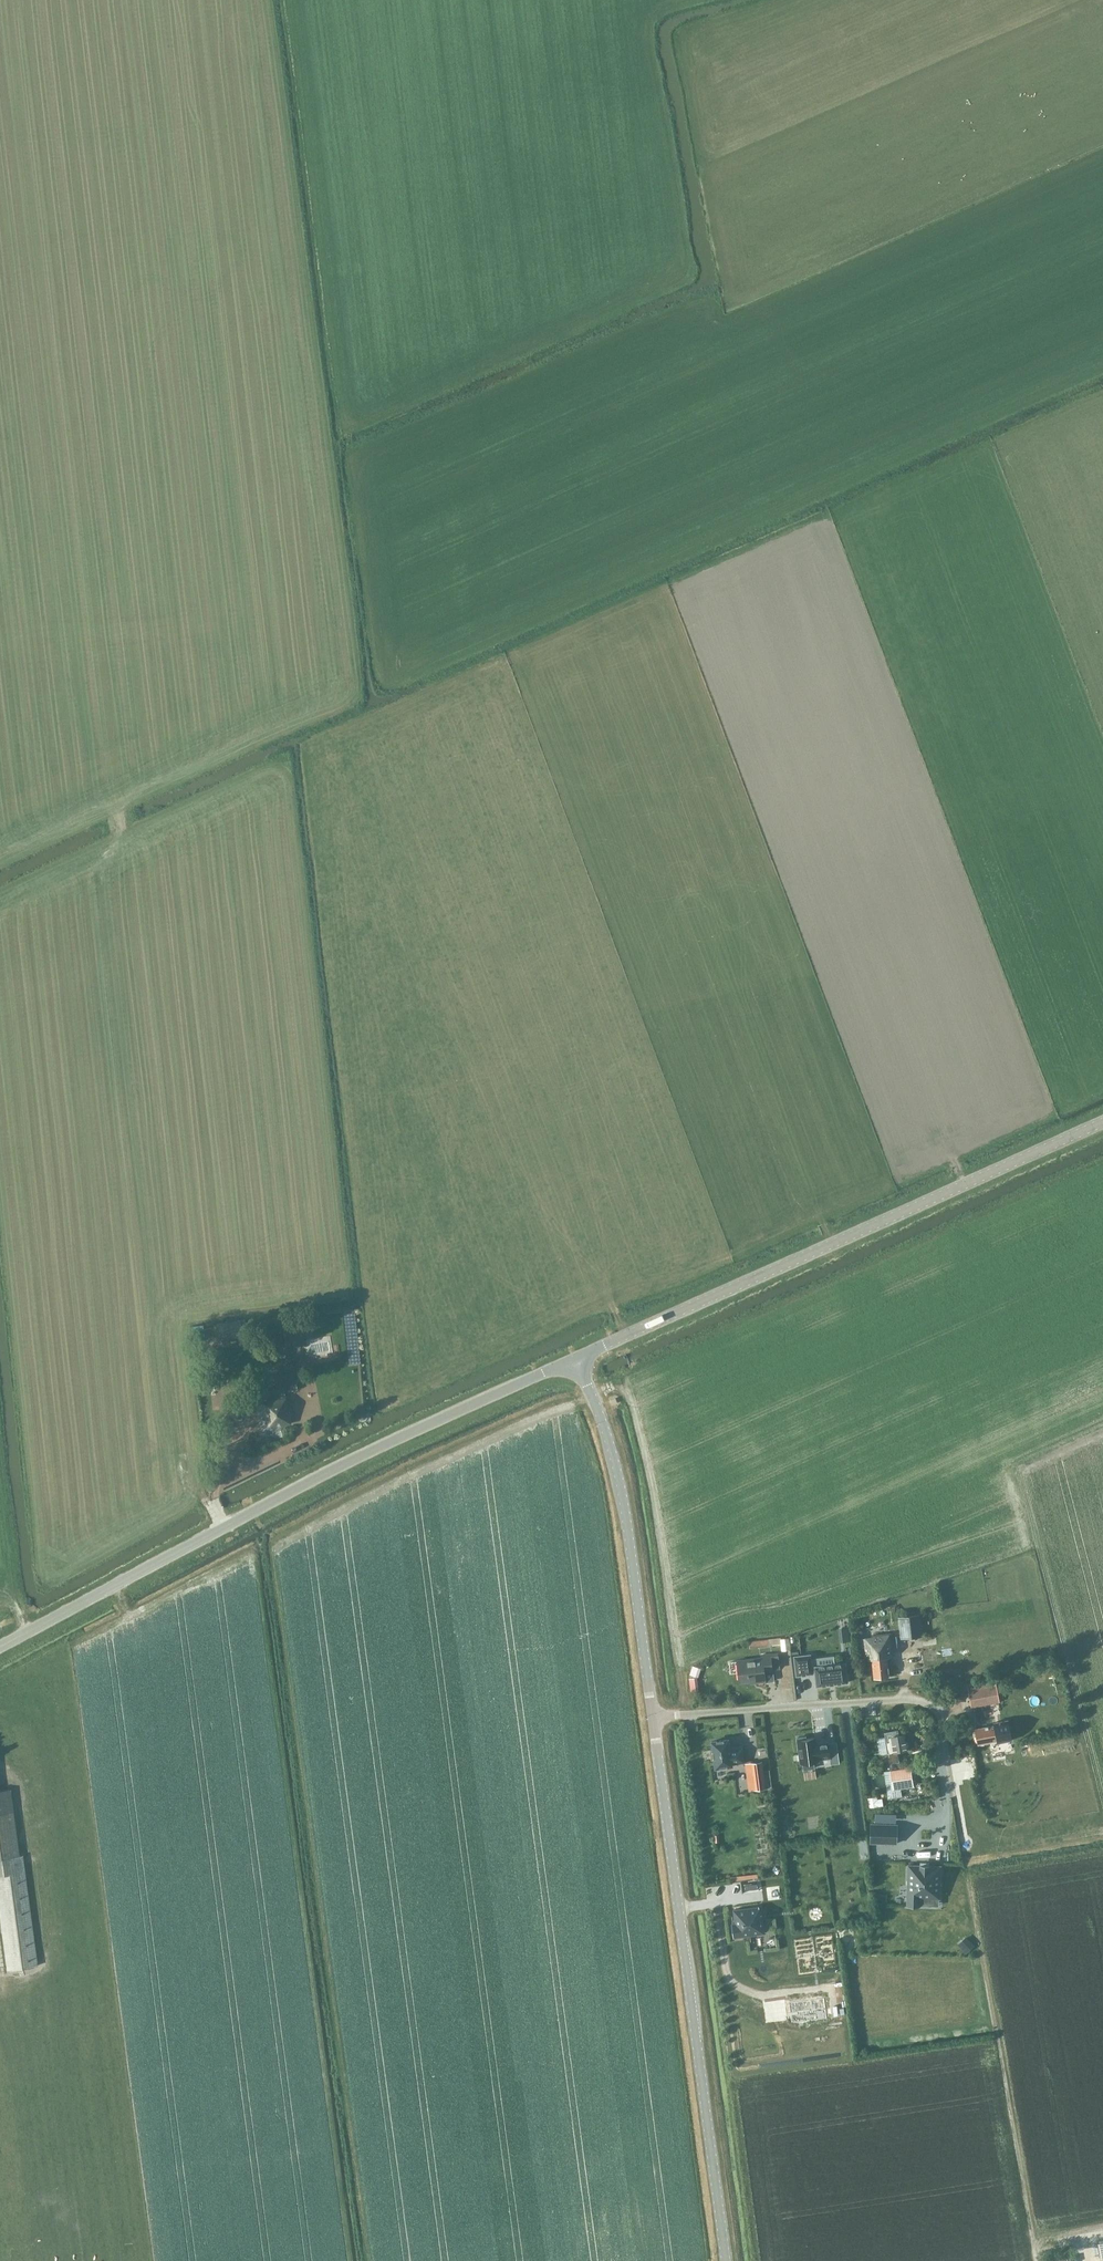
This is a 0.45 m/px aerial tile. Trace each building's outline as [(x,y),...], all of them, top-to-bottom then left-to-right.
[(583,1318),(575,1321),(578,1329),(586,1326),(583,1318)] [(305,1337),(306,1351),(328,1349),(327,1335),(305,1337)] [(612,1359),(600,1362),(602,1370),(614,1367),(612,1359)] [(298,1390),(294,1369),(293,1363),(284,1365),(285,1370),(289,1392),(298,1390)] [(621,1398),(627,1395),(620,1379),(615,1382),(621,1398)] [(275,1426),(291,1423),(284,1389),(262,1393),(268,1428),(270,1427),(270,1429),(275,1428),(275,1426)] [(317,1452),(332,1445),(329,1440),(315,1447),(317,1452)] [(901,1639),(923,1636),(920,1614),(899,1617),(901,1639)] [(851,1627),(842,1628),(843,1642),(853,1640),(851,1627)] [(887,1657),(893,1657),(890,1633),(872,1636),(872,1638),(857,1640),(858,1649),(865,1648),(867,1660),(872,1659),(875,1678),(878,1678),(878,1679),(881,1679),(882,1677),(889,1676),(887,1657)] [(769,1647),(769,1644),(771,1644),(771,1646),(781,1645),(780,1638),(769,1639),(749,1641),(750,1649),(769,1647)] [(764,1672),(772,1671),(770,1654),(762,1655),(762,1658),(737,1661),(740,1682),(756,1680),(756,1682),(765,1681),(764,1672)] [(810,1655),(794,1656),(796,1676),(812,1674),(812,1672),(815,1671),(815,1674),(817,1685),(816,1685),(817,1686),(818,1686),(846,1682),(848,1682),(847,1681),(845,1664),(845,1663),(844,1663),(840,1664),(835,1664),(818,1666),(817,1658),(810,1659),(810,1655)] [(696,1677),(698,1669),(692,1667),(690,1674),(696,1677)] [(981,1681),(966,1683),(971,1707),(999,1702),(994,1679),(981,1682),(981,1681)] [(995,1725),(975,1729),(978,1744),(997,1740),(998,1742),(997,1742),(997,1743),(1012,1740),(1008,1720),(993,1723),(994,1723),(995,1725)] [(890,1763),(900,1761),(898,1751),(907,1750),(905,1735),(900,1735),(899,1730),(885,1732),(890,1763)] [(805,1737),(798,1738),(801,1763),(803,1763),(804,1769),(814,1768),(813,1761),(818,1761),(818,1759),(830,1757),(828,1743),(816,1744),(815,1738),(806,1739),(806,1736),(805,1736),(805,1737)] [(732,1766),(732,1764),(744,1762),(742,1748),(730,1750),(728,1739),(712,1742),(713,1750),(710,1750),(712,1760),(714,1759),(715,1768),(732,1766)] [(838,1756),(830,1757),(831,1764),(839,1763),(838,1756)] [(762,1761),(751,1763),(754,1790),(766,1788),(762,1761)] [(893,1783),(886,1784),(888,1799),(895,1798),(901,1797),(900,1787),(913,1786),(910,1768),(891,1771),(893,1783)] [(22,1855),(19,1855),(13,1811),(9,1788),(0,1790),(0,1920),(7,1970),(37,1966),(22,1855)] [(876,1797),(868,1798),(869,1808),(882,1806),(881,1800),(877,1800),(876,1797)] [(870,1843),(896,1844),(897,1825),(871,1824),(870,1843)] [(908,1865),(907,1906),(919,1906),(919,1905),(939,1906),(939,1899),(940,1899),(941,1866),(908,1865)] [(734,1937),(764,1933),(761,1915),(760,1915),(759,1907),(734,1910),(735,1923),(732,1924),(734,1937)] [(967,1939),(959,1947),(965,1954),(974,1946),(967,1939)]
